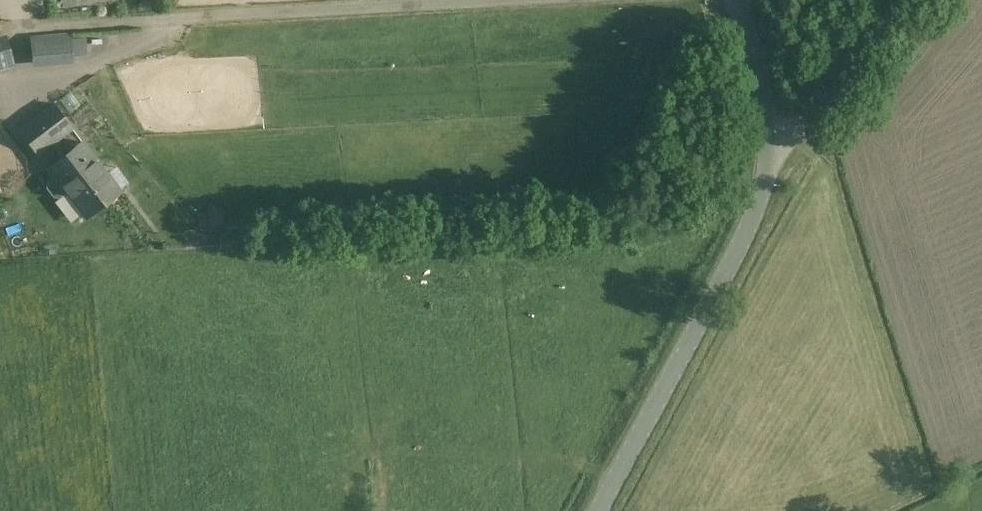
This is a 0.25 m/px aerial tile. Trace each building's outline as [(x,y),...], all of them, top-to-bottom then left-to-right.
[(31,35),(32,59),(69,57),(68,33),(31,35)] [(14,66),(6,35),(0,37),(0,70),(14,66)] [(71,38),(72,56),(87,54),(85,37),(71,38)] [(18,130),(38,157),(75,130),(54,103),(18,130)] [(49,169),(54,176),(47,183),(47,188),(53,197),(58,198),(66,191),(87,218),(121,191),(83,142),(49,169)]
